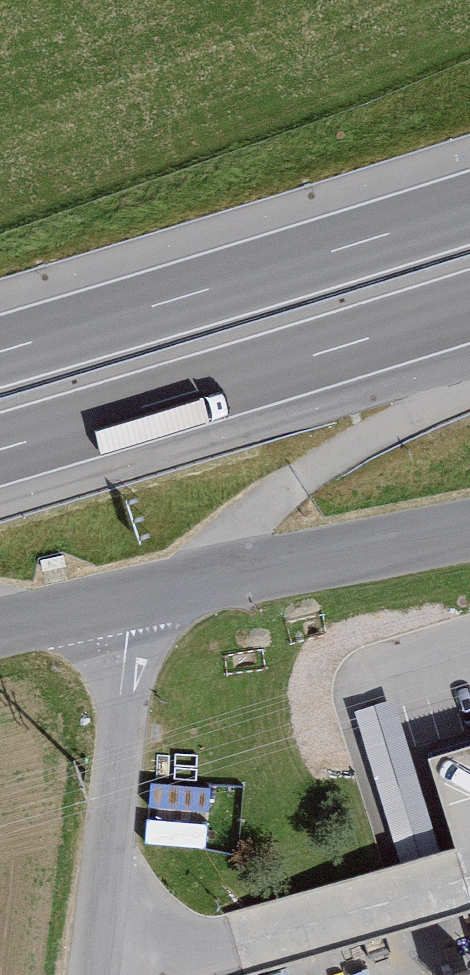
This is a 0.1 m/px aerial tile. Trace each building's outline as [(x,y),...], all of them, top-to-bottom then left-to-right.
[(435,755),(469,870),(469,744),(435,755)]
